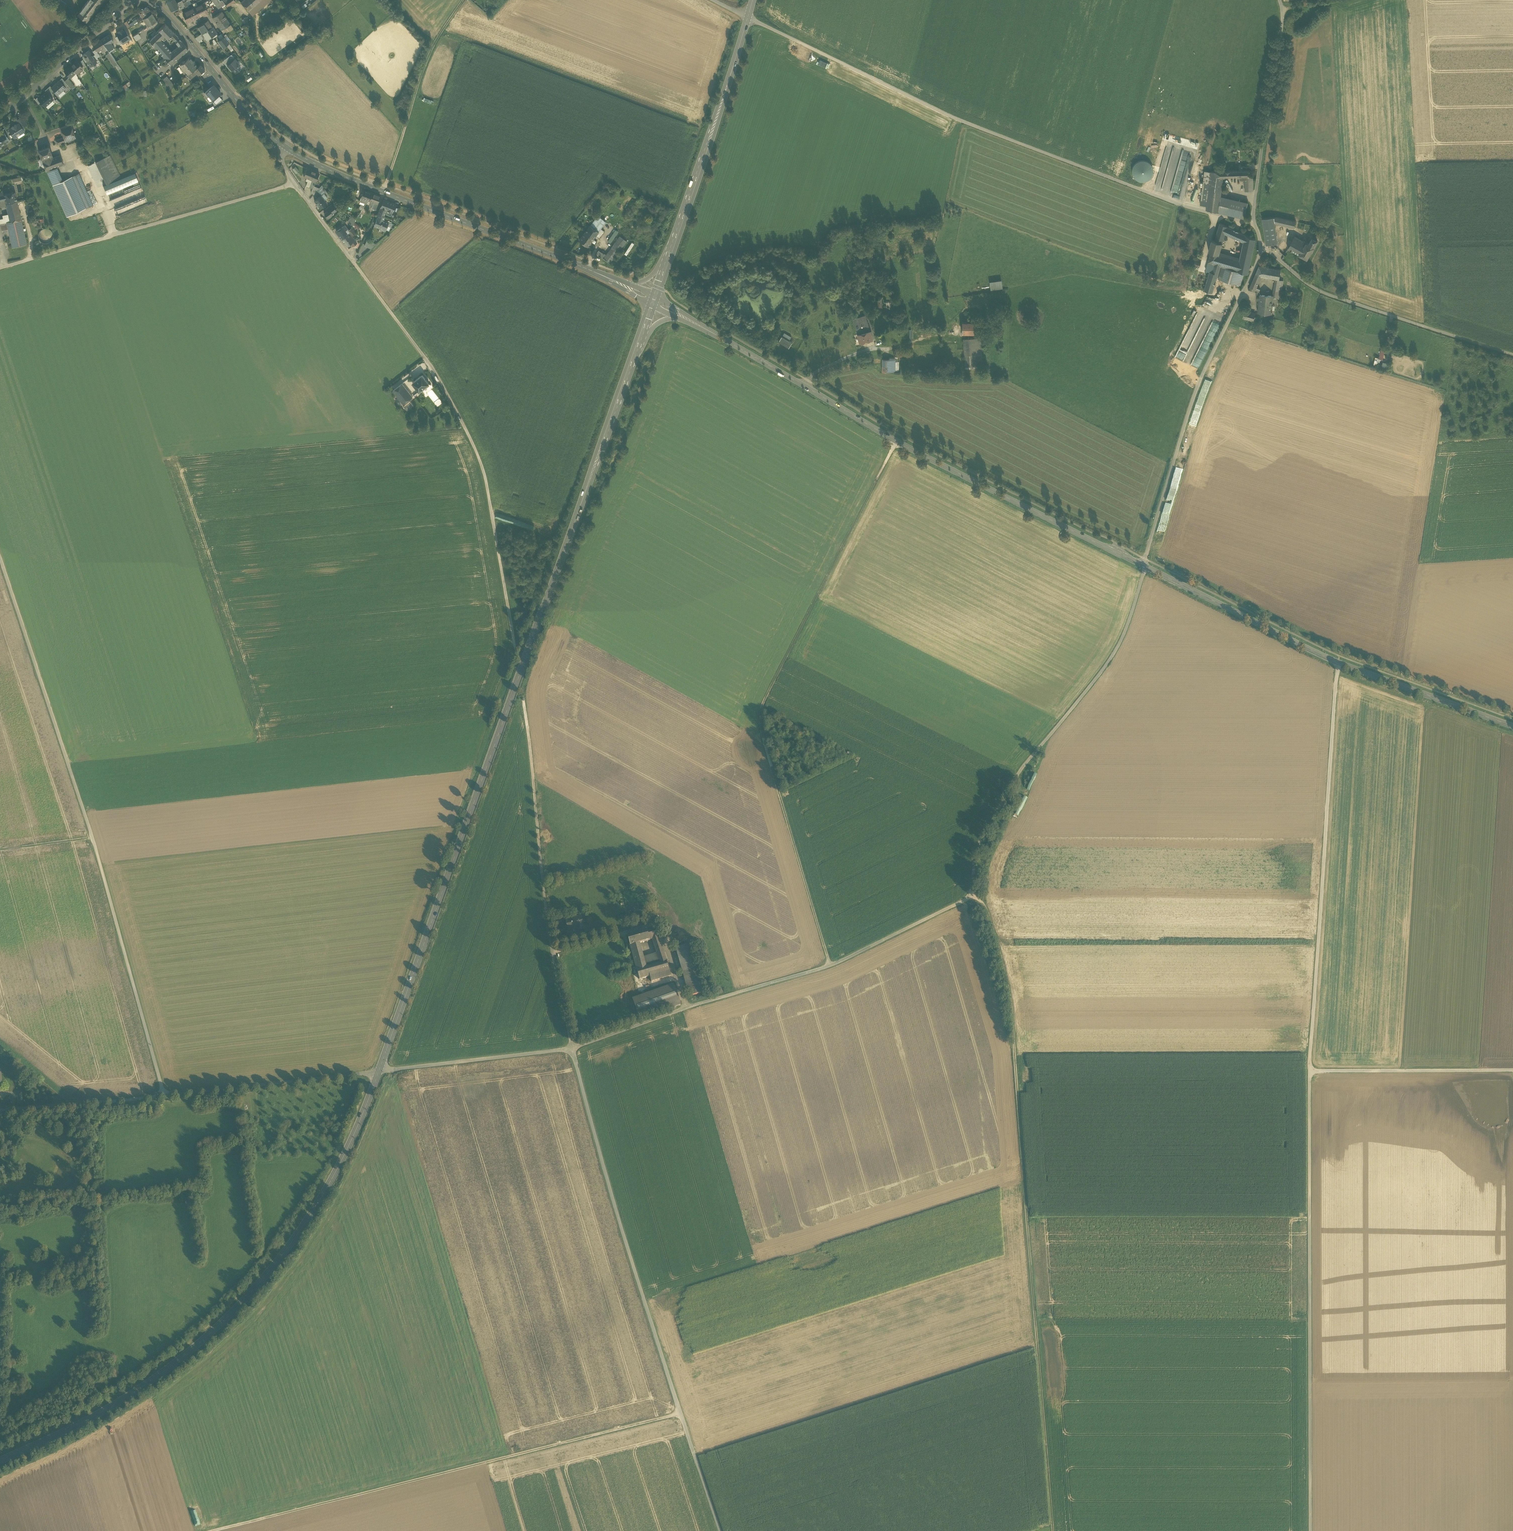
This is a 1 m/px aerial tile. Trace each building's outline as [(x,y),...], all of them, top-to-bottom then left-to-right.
[(63,8),(66,4),(62,0),(52,0),(63,8)] [(77,14),(88,21),(103,0),(87,0),(77,14)] [(171,10),(178,6),(176,3),(175,0),(169,0),(167,1),(171,10)] [(176,3),(178,6),(179,9),(181,8),(181,9),(185,7),(183,2),(182,0),(176,3)] [(212,1),(211,0),(207,0),(203,3),(206,8),(212,4),(212,3),(211,2),(212,1)] [(249,12),(260,2),(262,0),(243,0),(241,2),(249,12)] [(249,12),(252,15),(263,6),(260,2),(249,12)] [(203,9),(206,8),(203,3),(198,5),(194,7),(199,16),(204,13),(205,12),(203,9)] [(143,19),(152,12),(147,7),(146,7),(139,12),(142,17),(143,19)] [(189,21),(199,16),(194,7),(183,13),(186,18),(188,17),(189,21)] [(212,17),(218,25),(227,19),(221,11),(212,17)] [(152,12),(143,19),(146,24),(131,34),(133,36),(138,33),(146,27),(157,21),(152,12)] [(242,20),(248,27),(250,25),(245,18),(242,20)] [(230,24),(227,19),(218,25),(221,30),(226,26),(230,24)] [(204,23),(208,30),(212,27),(210,23),(208,20),(204,23)] [(167,38),(170,35),(173,32),(165,23),(159,29),(167,37),(167,38)] [(212,27),(208,30),(204,23),(198,26),(197,27),(199,31),(201,30),(201,31),(202,33),(203,33),(207,39),(216,34),(217,33),(213,27),(212,27)] [(118,36),(123,43),(130,38),(124,28),(122,30),(121,29),(118,31),(119,32),(116,33),(118,36)] [(316,35),(320,40),(329,33),(325,28),(316,35)] [(159,29),(156,32),(157,34),(151,39),(150,41),(154,46),(164,57),(171,51),(163,41),(167,37),(159,29)] [(178,37),(173,32),(170,35),(174,40),(178,37)] [(107,49),(108,50),(113,47),(111,43),(113,41),(109,34),(101,40),(105,46),(107,49)] [(218,41),(223,47),(227,45),(229,43),(225,37),(224,36),(220,39),(218,41)] [(182,42),(178,37),(174,40),(178,46),(182,42)] [(100,49),(105,46),(101,40),(93,45),(96,49),(97,51),(100,49)] [(169,62),(170,64),(188,50),(182,42),(178,46),(171,51),(164,57),(166,59),(169,62)] [(85,57),(87,60),(87,61),(91,66),(97,62),(92,56),(89,50),(83,54),(84,55),(85,57)] [(112,60),(114,59),(109,52),(106,55),(114,67),(118,64),(117,64),(115,65),(112,60)] [(223,60),(227,64),(235,58),(231,54),(223,60)] [(183,71),(187,75),(194,69),(198,66),(190,56),(179,65),(179,66),(178,69),(181,73),(183,71)] [(237,61),(235,58),(227,64),(232,70),(233,69),(235,72),(241,68),(238,65),(240,64),(237,61)] [(76,60),(70,66),(75,72),(76,73),(83,67),(82,67),(78,62),(76,60)] [(227,64),(223,60),(222,60),(231,70),(232,70),(227,64)] [(198,66),(194,69),(196,72),(198,75),(205,70),(200,64),(198,66)] [(70,77),(71,76),(75,72),(70,66),(69,65),(64,70),(70,77)] [(189,78),(196,72),(194,69),(187,75),(189,78)] [(76,73),(75,72),(71,76),(76,83),(80,80),(76,73)] [(162,80),(170,89),(174,85),(167,76),(162,80)] [(68,77),(64,81),(68,85),(70,87),(73,84),(68,77)] [(62,78),(59,80),(65,87),(68,85),(64,81),(62,78)] [(59,80),(51,87),(54,90),(58,95),(66,87),(65,87),(59,80)] [(221,93),(214,84),(204,92),(207,96),(209,95),(213,99),(218,94),(221,93)] [(51,92),(48,88),(45,90),(46,91),(51,97),(53,94),(51,92)] [(46,91),(39,98),(38,98),(41,101),(45,106),(53,99),(51,97),(46,91)] [(218,94),(213,99),(211,100),(215,105),(223,100),(218,94)] [(16,119),(18,122),(19,122),(22,127),(27,124),(22,116),(16,119)] [(9,128),(14,137),(24,131),(22,127),(19,122),(18,122),(16,124),(15,124),(12,126),(9,128)] [(76,137),(71,123),(66,125),(67,129),(61,131),(62,134),(63,134),(64,137),(61,138),(63,142),(76,137)] [(7,137),(10,135),(5,127),(0,131),(0,132),(1,134),(4,132),(7,137)] [(0,134),(0,146),(9,140),(7,137),(4,132),(1,134),(0,134)] [(42,158),(52,154),(49,146),(39,150),(42,158)] [(1120,156),(1126,158),(1130,148),(1124,146),(1120,156)] [(53,157),(52,154),(42,158),(46,170),(57,166),(63,164),(60,155),(53,157)] [(95,162),(106,184),(121,177),(110,155),(95,162)] [(1145,160),(1141,160),(1137,162),(1134,164),(1132,168),(1132,172),(1133,176),(1136,179),(1140,181),(1144,181),(1148,180),(1151,177),(1153,173),(1153,169),(1152,165),(1149,162),(1145,160)] [(1199,165),(1191,163),(1185,189),(1193,191),(1199,165)] [(57,166),(46,170),(53,185),(63,180),(57,166)] [(307,177),(312,179),(316,181),(319,173),(307,168),(304,176),(307,177)] [(1224,171),(1211,171),(1205,170),(1201,200),(1207,201),(1207,206),(1206,209),(1219,212),(1221,196),(1223,176),(1224,171)] [(107,193),(138,180),(135,172),(103,186),(107,193)] [(72,176),(86,208),(93,205),(79,173),(72,176)] [(53,185),(67,217),(86,208),(72,176),(63,180),(53,185)] [(322,184),(319,188),(317,190),(320,195),(321,195),(324,193),(326,191),(322,184)] [(314,194),(317,190),(319,188),(314,185),(313,188),(311,192),(314,194)] [(363,189),(361,197),(369,200),(372,192),(363,189)] [(6,203),(17,200),(15,192),(4,194),(0,195),(0,201),(5,200),(6,203)] [(370,200),(373,201),(377,203),(380,195),(372,192),(369,200),(370,200)] [(319,206),(320,207),(326,202),(324,200),(321,195),(320,195),(314,200),(317,204),(319,206)] [(348,202),(352,205),(357,198),(353,195),(348,202)] [(1219,212),(1244,218),(1248,202),(1221,196),(1219,212)] [(366,203),(369,200),(361,197),(359,200),(362,201),(361,202),(363,203),(359,209),(361,210),(366,203)] [(380,207),(381,207),(386,209),(387,209),(392,211),(395,203),(383,199),(380,207)] [(6,203),(8,214),(10,221),(10,222),(21,219),(17,200),(6,203)] [(324,213),(328,218),(331,215),(330,215),(333,213),(332,213),(334,211),(336,209),(333,206),(327,210),(324,213)] [(383,216),(386,209),(381,207),(378,214),(379,214),(383,216)] [(10,221),(8,214),(2,215),(3,218),(0,219),(0,222),(0,224),(10,221)] [(383,216),(379,214),(374,225),(380,227),(380,228),(384,230),(384,229),(385,229),(388,221),(383,219),(384,216),(383,216)] [(598,215),(591,225),(599,231),(606,221),(598,215)] [(1275,224),(1275,223),(1274,217),(1262,219),(1266,245),(1273,244),(1278,243),(1277,234),(1277,233),(1276,233),(1276,231),(1276,227),(1275,227),(1275,224)] [(1277,217),(1274,217),(1275,223),(1294,227),(1296,221),(1277,217)] [(27,244),(21,219),(10,222),(10,221),(0,224),(2,232),(8,231),(12,247),(27,244)] [(1234,229),(1228,226),(1227,226),(1220,223),(1215,240),(1222,243),(1225,233),(1231,236),(1234,230),(1235,230),(1234,230),(1234,229)] [(336,231),(341,238),(348,234),(347,233),(349,232),(350,231),(349,229),(348,229),(345,225),(336,231)] [(588,246),(599,231),(591,225),(580,240),(588,246)] [(46,244),(49,243),(51,241),(53,239),(53,236),(53,234),(52,231),(50,229),(47,228),(44,228),(42,230),(40,231),(38,234),(38,237),(39,240),(41,242),(43,243),(46,244)] [(1244,242),(1240,260),(1219,254),(1216,264),(1209,262),(1206,270),(1210,272),(1204,290),(1213,293),(1221,266),(1222,266),(1218,279),(1239,285),(1243,273),(1248,274),(1250,263),(1255,239),(1245,234),(1238,231),(1237,231),(1238,232),(1235,238),(1244,242)] [(351,238),(349,235),(348,234),(341,238),(347,246),(351,243),(353,246),(357,243),(353,237),(351,238)] [(620,236),(606,255),(604,258),(610,263),(627,241),(620,236)] [(1309,244),(1306,242),(1295,236),(1288,249),(1292,251),(1292,250),(1299,255),(1307,259),(1318,240),(1312,237),(1309,244)] [(1209,262),(1216,264),(1219,254),(1222,243),(1215,240),(1212,240),(1212,239),(1212,240),(1209,251),(1211,252),(1208,262),(1208,261),(1208,262),(1209,262)] [(632,241),(625,253),(627,254),(634,242),(632,241)] [(1277,297),(1277,294),(1279,280),(1281,270),(1259,266),(1250,288),(1255,290),(1258,291),(1259,292),(1260,289),(1256,288),(1261,277),(1275,279),(1273,296),(1273,297),(1274,297),(1277,297)] [(991,289),(1003,287),(1002,279),(990,281),(991,289)] [(1258,312),(1271,313),(1272,305),(1274,306),(1274,305),(1272,304),(1273,299),(1273,297),(1273,296),(1260,295),(1260,296),(1258,312)] [(889,308),(897,312),(896,302),(886,302),(886,307),(889,307),(889,308)] [(1243,318),(1253,321),(1254,313),(1245,311),(1243,318)] [(872,338),(870,330),(865,314),(853,318),(858,334),(860,341),(872,338)] [(962,332),(979,333),(979,322),(962,321),(962,332)] [(792,342),(789,340),(782,336),(778,341),(789,348),(792,342)] [(963,338),(965,368),(982,366),(980,337),(963,338)] [(882,371),(894,371),(894,369),(895,369),(895,366),(896,366),(896,362),(895,362),(895,359),(890,358),(890,367),(883,367),(882,371)] [(418,388),(419,391),(423,388),(424,388),(426,387),(426,386),(429,383),(422,374),(413,382),(416,386),(415,387),(417,389),(418,388)] [(393,390),(403,403),(412,396),(402,383),(393,390)] [(404,406),(407,410),(413,406),(410,401),(404,406)] [(501,512),(500,517),(518,523),(519,518),(501,512)] [(577,929),(578,932),(584,930),(583,926),(581,917),(576,918),(576,919),(572,920),(572,919),(566,921),(569,931),(577,929)] [(652,940),(656,951),(662,948),(655,928),(647,931),(650,941),(652,940)] [(627,936),(630,946),(640,943),(650,941),(647,931),(627,936)] [(639,979),(650,977),(670,971),(663,952),(657,954),(660,963),(646,967),(644,958),(640,943),(630,946),(639,979)] [(676,949),(683,973),(697,969),(691,945),(676,949)] [(660,963),(657,954),(644,958),(646,967),(660,963)] [(671,976),(670,971),(650,977),(651,982),(671,976)] [(634,999),(641,1019),(680,1005),(673,985),(634,999)] [(639,992),(640,995),(655,990),(654,987),(639,992)]
